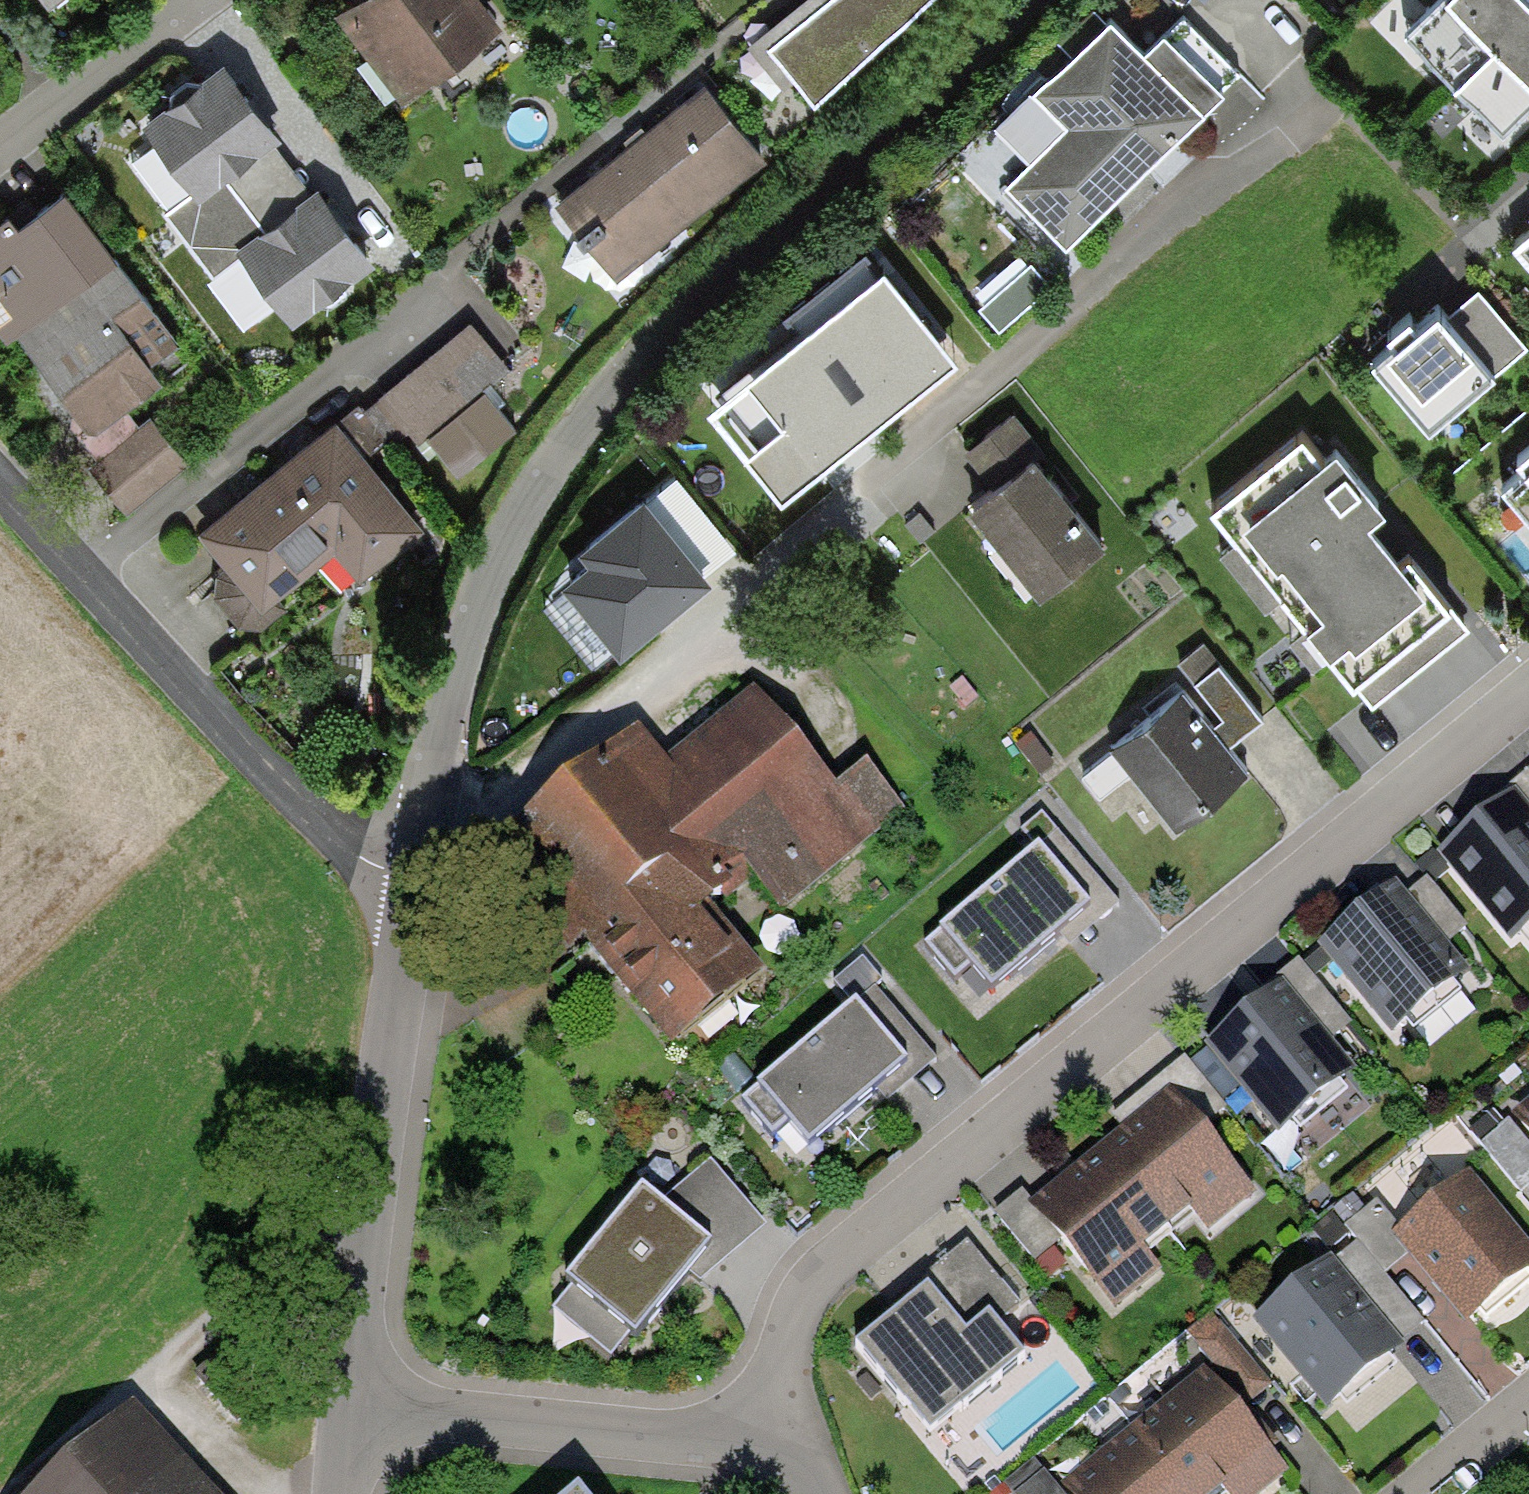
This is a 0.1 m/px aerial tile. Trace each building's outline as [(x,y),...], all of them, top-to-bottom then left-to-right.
[(493,0),(339,0),(334,4),(401,92),(504,15),(493,0)] [(749,37),(785,81),(795,73),(814,96),(917,0),(795,0),(749,37)] [(1405,20),(1503,120),(1528,95),(1528,0),(1426,0),(1405,20)] [(1112,7),(1032,84),(1068,120),(1006,181),(1066,242),(1242,69),(1184,10),(1168,25),(1164,22),(1145,41),(1112,7)] [(282,129),(225,51),(142,112),(195,183),(200,190),(273,136),(282,129)] [(770,152),(708,76),(555,198),(617,275),(770,152)] [(310,184),(273,136),(200,190),(195,183),(164,206),(213,270),(243,250),(236,240),(310,184)] [(376,254),(318,178),(310,184),(236,240),(243,250),(293,316),(376,254)] [(119,253),(66,181),(20,215),(12,204),(0,213),(0,329),(6,336),(119,253)] [(1513,232),(1528,251),(1528,218),(1513,232)] [(792,331),(714,393),(787,483),(956,349),(867,239),(776,312),(792,331)] [(181,335),(119,253),(6,336),(33,371),(43,364),(77,409),(87,422),(98,423),(126,402),(163,374),(151,358),(181,335)] [(1479,282),(1450,306),(1474,334),(1472,336),(1495,363),(1497,365),(1528,340),(1479,282)] [(1389,320),(1395,327),(1387,334),(1389,337),(1372,352),(1429,418),(1495,363),(1472,336),(1474,334),(1450,306),(1437,291),(1416,309),(1410,302),(1389,320)] [(472,316),(364,404),(394,440),(409,428),(418,439),(428,432),(485,385),(511,364),(472,316)] [(516,422),(485,385),(428,432),(460,469),(516,422)] [(338,415),(389,477),(411,460),(394,440),(364,404),(359,398),(338,415)] [(139,419),(126,402),(98,423),(87,422),(77,409),(72,413),(72,420),(98,453),(139,419)] [(1015,406),(965,446),(991,477),(1034,443),(1040,437),(1015,406)] [(338,415),(336,412),(199,521),(229,558),(217,568),(213,592),(240,624),(263,628),(289,606),(276,589),(334,543),(361,576),(426,524),(389,477),(338,415)] [(1208,496),(1372,699),(1469,622),(1448,596),(1452,593),(1409,541),(1404,545),(1370,503),(1386,490),(1336,429),(1320,442),(1303,420),(1208,496)] [(1502,475),(1528,507),(1528,434),(1517,445),(1526,455),(1502,475)] [(991,477),(969,494),(1040,585),(1105,534),(1034,443),(991,477)] [(588,549),(562,569),(619,639),(710,565),(644,485),(579,538),(588,549)] [(1195,677),(1219,657),(1203,637),(1179,657),(1195,677)] [(1213,720),(1229,740),(1263,713),(1219,657),(1195,677),(1224,713),(1213,720)] [(1213,720),(1183,682),(1109,740),(1176,823),(1249,765),(1229,740),(1213,720)] [(834,787),(753,686),(666,755),(640,723),(485,846),(570,952),(584,941),(669,1047),(766,969),(716,907),(755,875),(782,909),(905,811),(865,762),(834,787)] [(1510,791),(1513,788),(1528,807),(1528,768),(1507,786),(1510,791)] [(1511,942),(1528,927),(1528,807),(1513,788),(1510,791),(1436,852),(1511,942)] [(1058,830),(1039,846),(1091,906),(1060,932),(1070,944),(1119,902),(1058,830)] [(938,928),(991,990),(1060,932),(1091,906),(1039,846),(1037,843),(938,928)] [(1426,876),(1405,894),(1446,944),(1467,927),(1426,876)] [(1317,945),(1392,1034),(1468,970),(1446,944),(1405,894),(1394,881),(1317,945)] [(1274,978),(1277,982),(1280,979),(1329,1038),(1351,1020),(1299,958),(1274,978)] [(1203,1043),(1277,1132),(1355,1069),(1329,1038),(1280,979),(1277,982),(1203,1043)] [(908,1061),(877,1086),(887,1099),(936,1059),(876,986),(858,1001),(908,1061)] [(757,1082),(810,1144),(877,1086),(908,1061),(858,1001),(856,999),(757,1082)] [(1112,1115),(1120,1125),(1169,1086),(1202,1127),(1225,1107),(1184,1056),(1112,1115)] [(1120,1125),(1097,1144),(1171,1233),(1193,1215),(1207,1231),(1255,1191),(1202,1127),(1169,1086),(1120,1125)] [(1510,1113),(1528,1136),(1528,1098),(1510,1113)] [(1508,1120),(1479,1143),(1520,1193),(1528,1186),(1528,1145),(1508,1120)] [(1147,1253),(1171,1233),(1097,1144),(1031,1199),(1027,1202),(1059,1241),(1115,1309),(1162,1271),(1147,1253)] [(766,1224),(710,1159),(662,1200),(713,1242),(689,1272),(700,1281),(766,1224)] [(1470,1168),(1397,1226),(1391,1231),(1409,1253),(1465,1323),(1528,1272),(1528,1242),(1470,1168)] [(611,1355),(631,1331),(636,1336),(689,1272),(713,1242),(662,1200),(642,1184),(564,1277),(572,1283),(552,1308),(611,1355)] [(1034,1261),(1059,1241),(1027,1202),(1031,1199),(1022,1188),(994,1211),(1034,1261)] [(1397,1226),(1376,1201),(1346,1226),(1384,1273),(1409,1253),(1391,1231),(1397,1226)] [(968,1240),(922,1276),(928,1283),(965,1329),(989,1309),(999,1322),(1020,1305),(968,1240)] [(1404,1345),(1329,1254),(1252,1318),(1327,1408),(1404,1345)] [(855,1343),(928,1432),(1025,1353),(999,1322),(989,1309),(965,1329),(928,1283),(855,1343)] [(1272,1385),(1219,1321),(1193,1342),(1246,1406),(1272,1385)] [(1189,1493),(1225,1493),(1226,1493),(1227,1493),(1258,1493),(1289,1469),(1204,1365),(1131,1424),(1189,1493)] [(135,1400),(31,1493),(221,1493),(135,1400)] [(1131,1424),(1059,1483),(1069,1493),(1189,1493),(1131,1424)] [(1043,1471),(1015,1493),(1063,1493),(1043,1471)] [(579,1486),(568,1493),(586,1493),(579,1486)]
